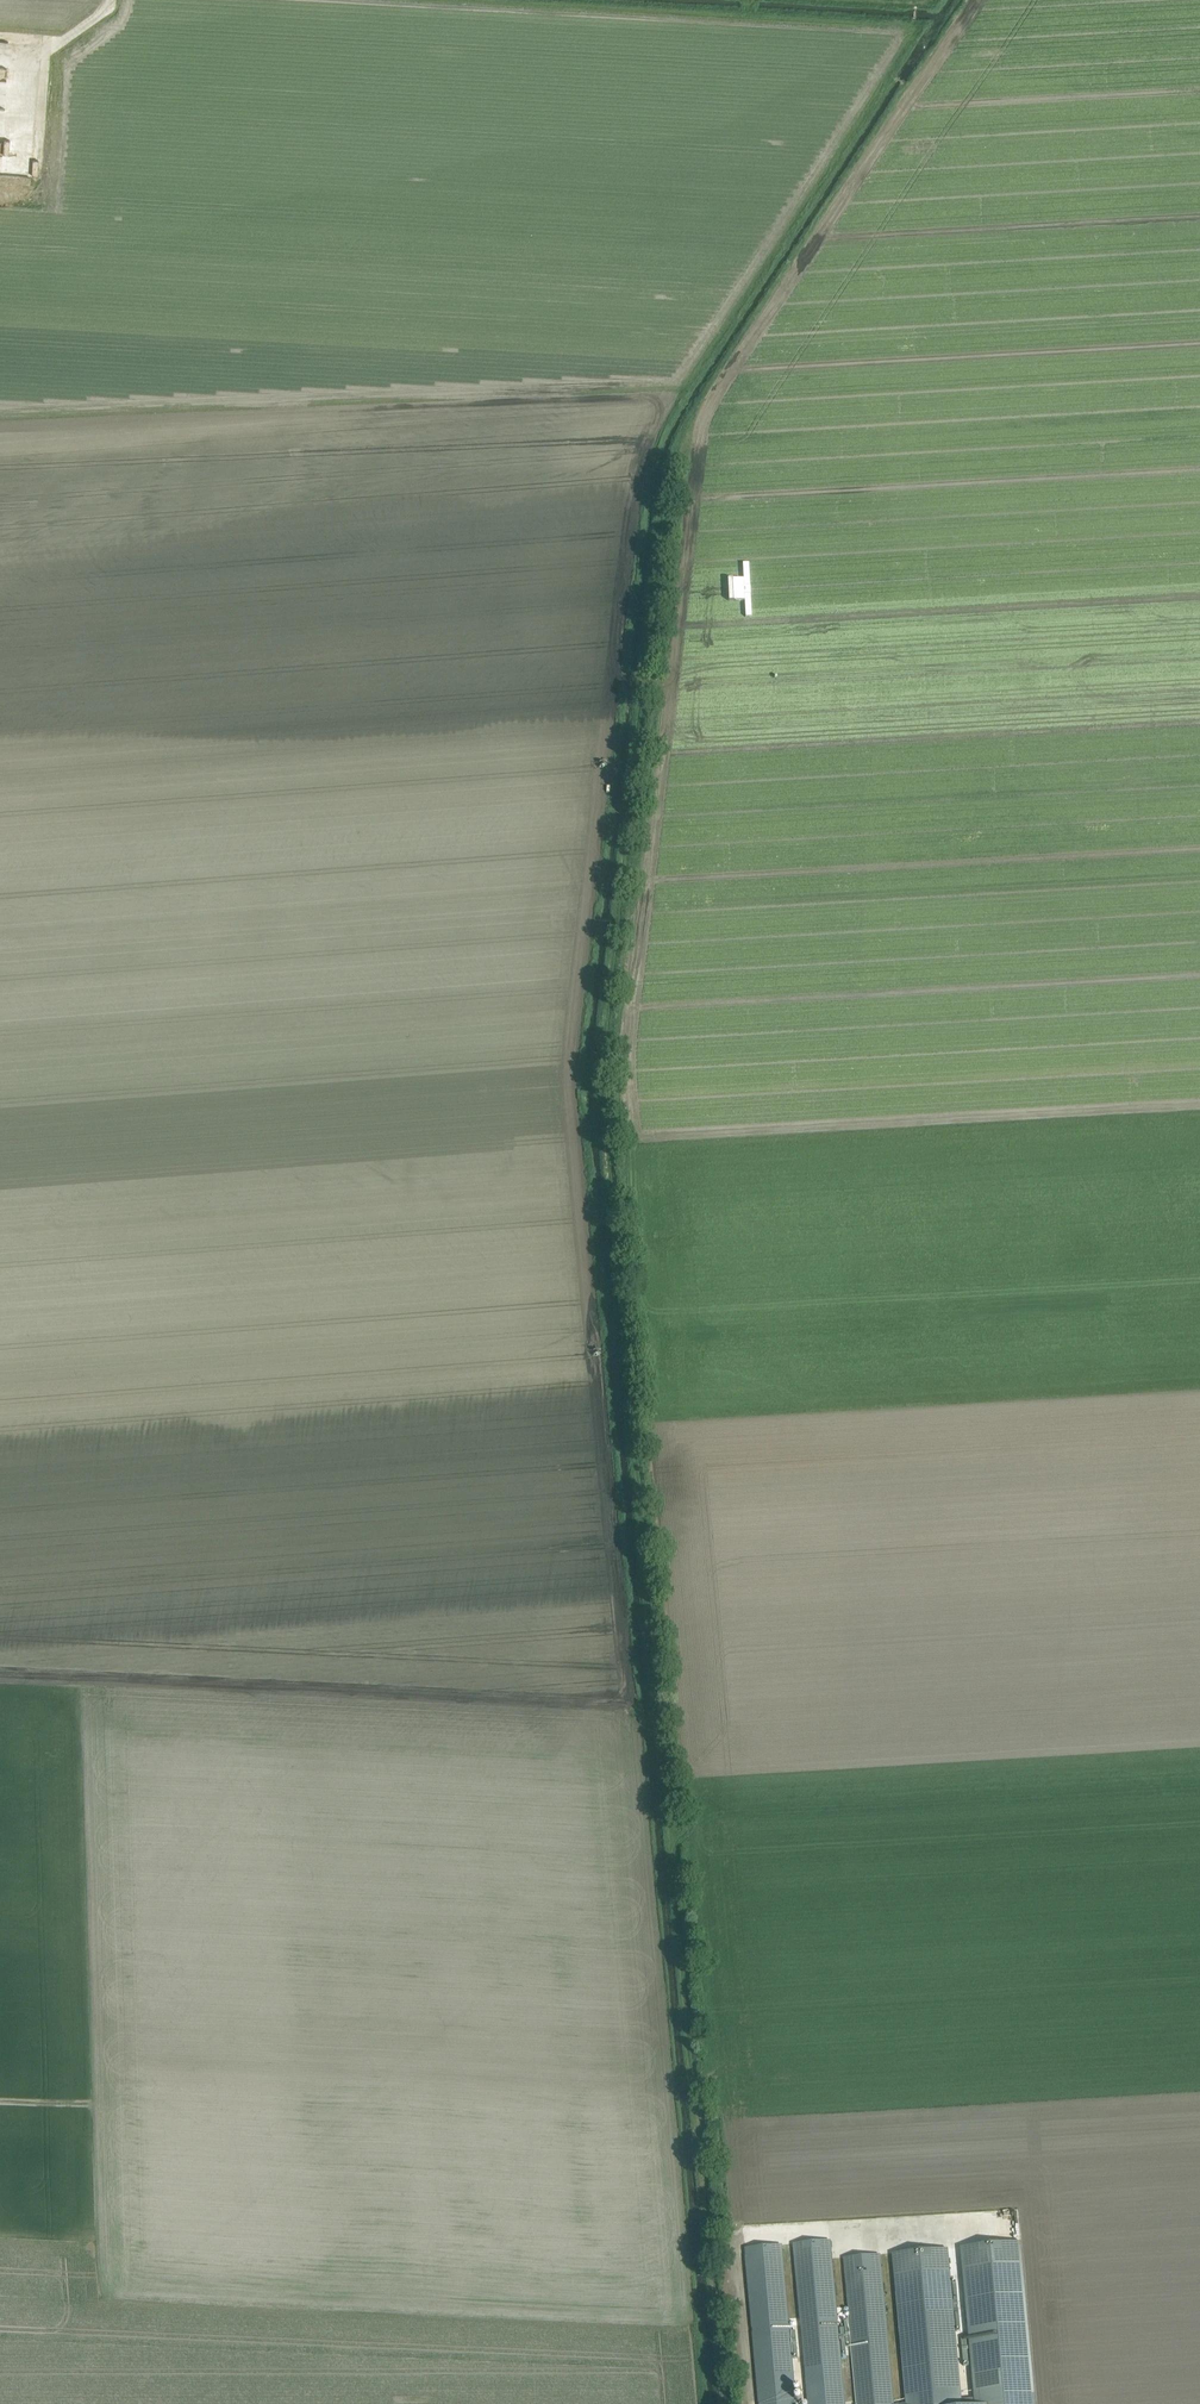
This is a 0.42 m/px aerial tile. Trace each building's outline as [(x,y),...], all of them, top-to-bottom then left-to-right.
[(830,2241),(795,2244),(810,2403),(844,2403),(830,2241)] [(962,2399),(962,2403),(1036,2403),(1021,2242),(961,2247),(975,2398),(962,2399)] [(781,2246),(746,2249),(760,2403),(796,2403),(781,2246)] [(962,2399),(948,2249),(893,2254),(907,2403),(894,2403),(962,2403),(962,2399)] [(879,2255),(845,2258),(859,2403),(893,2403),(879,2255)]
